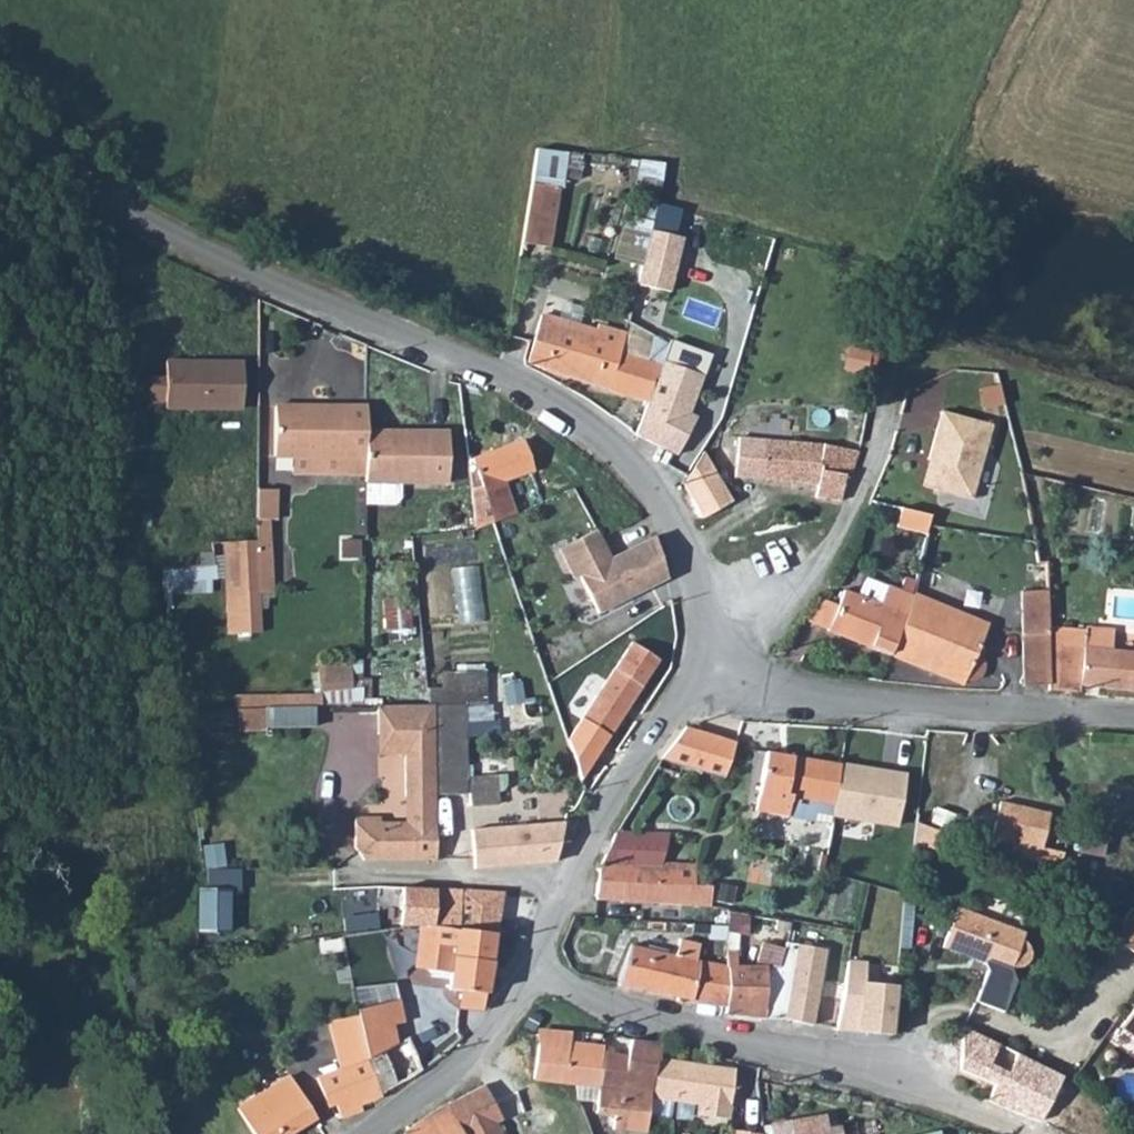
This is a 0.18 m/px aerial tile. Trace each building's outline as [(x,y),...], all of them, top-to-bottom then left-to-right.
[(635,160),(634,215),(658,216),(659,161),(635,160)] [(556,202),(529,197),(520,258),(548,262),(556,202)] [(685,238),(651,231),(648,251),(639,286),(672,293),(685,238)] [(437,336),(448,340),(452,320),(442,317),(437,336)] [(543,333),(529,379),(536,383),(642,416),(651,381),(649,376),(616,367),(622,348),(595,341),(593,347),(543,333)] [(866,372),(871,352),(847,346),(842,366),(866,372)] [(642,416),(635,434),(677,454),(696,416),(685,411),(688,403),(692,404),(701,375),(660,361),(642,416)] [(160,394),(143,395),(143,423),(235,424),(234,379),(160,378),(160,394)] [(362,488),(361,443),(360,422),(268,425),(271,474),(289,473),(290,490),(362,488)] [(989,436),(939,423),(926,471),(930,472),(923,498),(970,510),(989,436)] [(443,441),(361,443),(362,488),(363,494),(364,515),(392,515),(397,509),(397,493),(445,493),(443,441)] [(815,514),(839,518),(843,494),(848,496),(854,467),(818,461),(737,456),(734,496),(817,502),(815,514)] [(483,547),(495,542),(516,534),(505,500),(530,491),(519,459),(473,474),(480,501),(486,516),(475,520),(483,547)] [(470,505),(476,548),(479,548),(483,547),(475,520),(486,516),(480,501),(470,505)] [(274,509),(256,509),(257,537),(270,537),(276,535),(274,509)] [(920,527),(902,519),(896,533),(914,541),(920,527)] [(270,537),(257,537),(258,560),(258,567),(222,568),(224,631),(228,631),(229,650),(253,650),(253,630),(258,630),(257,610),(273,609),(270,537)] [(589,553),(550,568),(563,599),(569,596),(584,635),(609,626),(606,619),(616,615),(618,621),(657,606),(649,578),(645,565),(598,583),(593,564),(589,553)] [(209,565),(160,566),(163,593),(211,590),(209,565)] [(828,642),(892,668),(905,631),(914,608),(888,597),(879,618),(843,604),(837,618),(828,642)] [(1021,682),(1037,683),(1048,693),(1048,637),(1040,599),(1014,601),(1021,682)] [(936,614),(915,605),(914,608),(905,631),(926,640),(936,614)] [(837,618),(829,614),(819,638),(828,642),(837,618)] [(926,640),(905,631),(892,668),(964,696),(967,696),(967,692),(984,691),(990,683),(987,672),(978,665),(990,637),(936,614),(926,640)] [(602,702),(593,696),(572,730),(609,754),(660,670),(633,652),(602,702)] [(1055,692),(1077,695),(1116,701),(1120,664),(1060,656),(1055,692)] [(1116,701),(1133,703),(1133,665),(1120,664),(1116,701)] [(462,700),(464,736),(497,735),(496,702),(487,703),(485,672),(427,675),(428,701),(462,700)] [(1021,682),(1021,694),(1048,693),(1037,683),(1021,682)] [(364,684),(316,688),(320,729),(359,726),(363,726),(364,684)] [(461,720),(429,721),(430,809),(462,809),(461,720)] [(360,880),(431,874),(431,837),(430,809),(429,721),(363,726),(359,726),(362,754),(389,753),(392,773),(395,812),(402,813),(403,840),(367,842),(368,837),(348,838),(350,871),(360,880)] [(684,728),(659,761),(663,763),(718,780),(732,743),(684,728)] [(362,754),(363,774),(392,773),(389,753),(362,754)] [(831,817),(840,765),(765,753),(754,810),(830,824),(831,817)] [(907,774),(840,765),(831,817),(896,827),(907,774)] [(1035,868),(1062,872),(1064,853),(1041,848),(1048,816),(999,803),(990,841),(1013,846),(1009,861),(1022,867),(1035,868)] [(0,831),(0,835),(3,846),(15,843),(12,828),(0,831)] [(553,876),(562,837),(469,844),(473,883),(553,876)] [(915,841),(900,840),(898,872),(913,874),(915,841)] [(607,872),(668,878),(668,874),(668,847),(621,846),(607,872)] [(666,916),(668,878),(607,872),(603,872),(601,910),(666,916)] [(668,874),(668,878),(666,916),(696,918),(700,876),(694,876),(668,874)] [(716,882),(700,876),(696,918),(713,920),(716,882)] [(231,891),(198,889),(196,930),(229,931),(231,891)] [(435,942),(440,908),(400,907),(399,940),(414,940),(413,945),(435,942)] [(1113,941),(1133,952),(1133,908),(1133,907),(1113,941)] [(435,942),(458,945),(493,951),(499,909),(440,908),(435,942)] [(1024,935),(957,909),(941,947),(984,964),(987,962),(1010,970),(1025,966),(1028,961),(1028,954),(1021,943),(1024,935)] [(483,1007),(493,951),(458,945),(435,942),(413,945),(413,947),(407,946),(403,946),(398,948),(397,952),(396,955),(397,960),(403,964),(411,965),(410,983),(446,986),(444,1004),(458,1005),(456,1023),(480,1025),(483,1007)] [(631,960),(619,999),(691,1015),(699,973),(702,956),(679,952),(675,968),(631,960)] [(891,1035),(896,986),(864,982),(866,962),(847,959),(835,1030),(891,1035)] [(699,973),(691,1015),(727,1023),(734,979),(699,973)] [(734,979),(727,1023),(745,1023),(763,1023),(764,982),(734,979)] [(787,1022),(789,983),(764,982),(763,1023),(787,1022)] [(1114,1037),(1131,1049),(1133,1044),(1133,1009),(1114,1037)] [(396,1019),(356,1023),(357,1029),(371,1028),(372,1038),(386,1036),(397,1035),(396,1019)] [(763,1023),(745,1023),(745,1034),(763,1035),(763,1023)] [(371,1028),(357,1029),(357,1035),(361,1071),(380,1061),(388,1057),(386,1036),(372,1038),(371,1028)] [(361,1071),(357,1035),(329,1040),(337,1083),(342,1081),(361,1071)] [(108,1044),(99,1047),(104,1066),(114,1063),(108,1044)] [(380,1061),(399,1099),(418,1087),(423,1085),(404,1049),(388,1057),(380,1061)] [(539,1049),(537,1061),(531,1101),(560,1104),(592,1108),(598,1067),(569,1062),(570,1051),(539,1049)] [(592,1108),(655,1116),(656,1109),(661,1073),(663,1060),(631,1054),(628,1071),(598,1067),(592,1108)] [(361,1071),(380,1109),(399,1099),(380,1061),(361,1071)] [(501,1069),(497,1087),(501,1109),(530,1108),(531,1101),(537,1061),(501,1069)] [(380,1109),(361,1071),(342,1081),(361,1120),(380,1109)] [(687,1078),(661,1073),(656,1109),(682,1114),(687,1078)] [(718,1082),(687,1078),(682,1114),(701,1116),(699,1129),(718,1132),(718,1082)] [(361,1120),(342,1081),(337,1083),(315,1094),(326,1119),(335,1117),(343,1132),(353,1131),(362,1125),(361,1120)] [(737,1085),(718,1082),(718,1132),(729,1133),(737,1085)] [(288,1096),(257,1116),(270,1133),(277,1133),(302,1117),(288,1096)] [(487,1102),(451,1117),(458,1133),(500,1133),(487,1102)] [(770,1125),(771,1133),(840,1133),(837,1114),(770,1125)] [(257,1116),(237,1129),(241,1133),(270,1133),(257,1116)] [(302,1117),(277,1133),(314,1133),(302,1117)] [(451,1117),(427,1131),(423,1133),(458,1133),(451,1117)]
